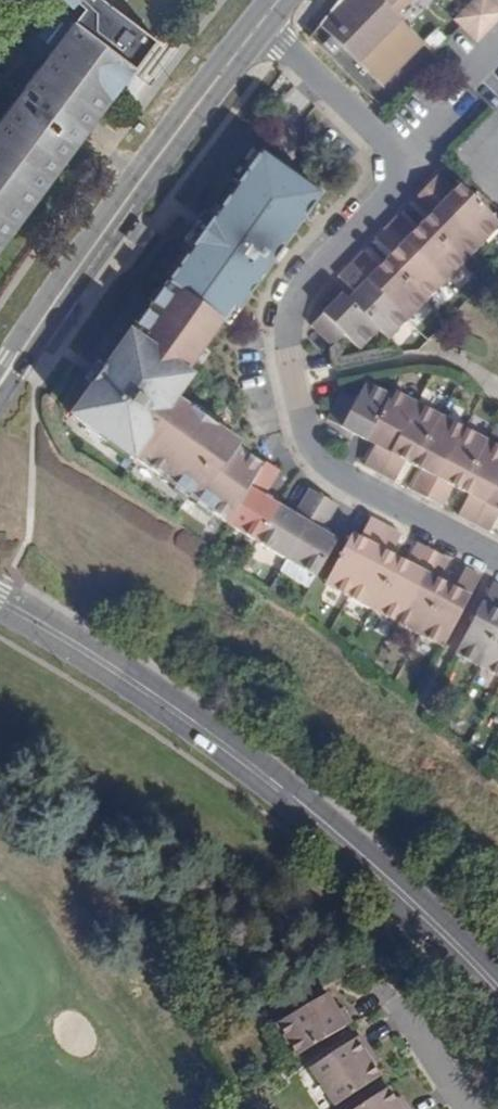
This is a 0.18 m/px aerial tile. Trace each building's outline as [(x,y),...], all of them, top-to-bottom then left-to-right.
[(84,7),(74,21),(135,67),(152,79),(211,0),(74,0),(84,7)] [(320,25),(383,88),(425,44),(389,9),(380,0),(340,0),(320,25)] [(389,9),(397,0),(380,0),(389,9)] [(497,22),(497,5),(493,0),(473,0),(453,20),(477,43),(497,22)] [(135,67),(74,21),(32,73),(93,119),(135,67)] [(93,119),(32,73),(0,117),(0,245),(93,119)] [(176,401),(192,379),(186,374),(219,327),(234,307),(240,310),(320,198),(261,154),(211,221),(191,249),(129,333),(127,332),(103,367),(91,385),(77,404),(80,407),(83,421),(80,425),(132,461),(134,459),(228,525),(262,468),(238,450),(241,446),(216,429),(191,412),(176,401)] [(482,245),(497,228),(497,222),(470,194),(463,201),(454,192),(437,176),(425,189),(482,245)] [(463,201),(470,194),(460,185),(454,192),(463,201)] [(432,233),(464,264),(482,245),(425,189),(413,201),(429,217),(438,226),(432,233)] [(211,221),(201,214),(181,242),(191,249),(211,221)] [(388,227),(445,283),(464,264),(432,233),(426,240),(416,231),(400,215),(388,227)] [(423,224),(432,233),(438,226),(429,217),(423,224)] [(426,240),(432,233),(423,224),(416,231),(426,240)] [(395,271),(426,302),(445,283),(388,227),(376,239),(392,255),(401,264),(395,271)] [(351,265),(408,321),(426,302),(395,271),(388,278),(379,269),(363,253),(351,265)] [(386,262),(395,271),(401,264),(392,255),(386,262)] [(388,278),(395,271),(386,262),(379,269),(388,278)] [(379,331),(389,341),(408,321),(351,265),(338,278),(354,293),(364,302),(357,310),(379,331)] [(364,302),(354,293),(348,300),(357,310),(364,302)] [(348,300),(342,295),(311,326),(332,347),(344,335),(360,351),(379,331),(357,310),(348,300)] [(240,310),(234,307),(222,324),(228,328),(240,310)] [(91,385),(103,367),(95,361),(82,379),(91,385)] [(341,394),(327,421),(366,441),(372,430),(390,396),(366,383),(356,402),(341,394)] [(375,446),(364,466),(379,474),(417,404),(393,391),(390,396),(372,430),(381,434),(375,446)] [(80,407),(77,404),(68,416),(80,425),(83,421),(80,407)] [(417,404),(379,474),(395,483),(405,462),(411,451),(420,455),(440,416),(417,404)] [(219,424),(194,406),(191,412),(216,429),(219,424)] [(464,429),(440,416),(420,455),(428,459),(422,471),(411,491),(426,499),(464,429)] [(464,429),(426,499),(442,507),(453,487),(458,476),(467,480),(487,441),(464,429)] [(372,430),(366,441),(375,446),(381,434),(372,430)] [(487,441),(467,480),(475,485),(469,496),(458,516),(474,524),(497,478),(497,447),(487,441)] [(411,451),(405,462),(414,467),(420,455),(411,451)] [(420,455),(414,467),(422,471),(428,459),(420,455)] [(279,471),(266,463),(265,463),(262,468),(228,525),(258,542),(279,506),(263,497),(279,471)] [(458,476),(453,487),(460,492),(467,480),(458,476)] [(474,524),(489,533),(497,516),(497,478),(474,524)] [(467,480),(460,492),(469,496),(475,485),(467,480)] [(294,515),(279,506),(258,542),(286,560),(324,498),(310,489),(294,515)] [(324,498),(286,560),(315,578),(337,541),(322,532),(337,506),(324,498)] [(386,527),(371,518),(360,539),(354,550),(346,546),(325,585),(349,597),(386,527)] [(386,527),(349,597),(372,610),(393,571),(385,567),(391,556),(402,535),(386,527)] [(352,535),(346,546),(354,550),(360,539),(352,535)] [(393,571),(372,610),(396,623),(433,552),(418,544),(407,564),(401,576),(393,571)] [(433,552),(396,623),(419,635),(440,596),(432,592),(438,580),(449,560),(433,552)] [(385,567),(393,571),(399,560),(391,556),(385,567)] [(399,560),(393,571),(401,576),(407,564),(399,560)] [(440,596),(419,635),(443,648),(481,577),(465,569),(455,589),(448,601),(440,596)] [(432,592),(440,596),(446,585),(438,580),(432,592)] [(455,654),(479,667),(497,632),(497,627),(492,624),(497,612),(497,586),(493,583),(455,654)] [(446,585),(440,596),(448,601),(455,589),(446,585)] [(479,667),(497,677),(497,632),(479,667)] [(276,1025),(294,1056),(350,1023),(340,1009),(334,1012),(322,996),(276,1025)] [(361,1054),(365,1050),(356,1037),(308,1069),(333,1105),(376,1076),(368,1063),(361,1054)] [(372,1060),(365,1050),(361,1054),(368,1063),(372,1060)] [(384,1089),(354,1108),(399,1108),(394,1102),(384,1089)] [(397,1099),(394,1102),(399,1108),(404,1108),(397,1099)]
